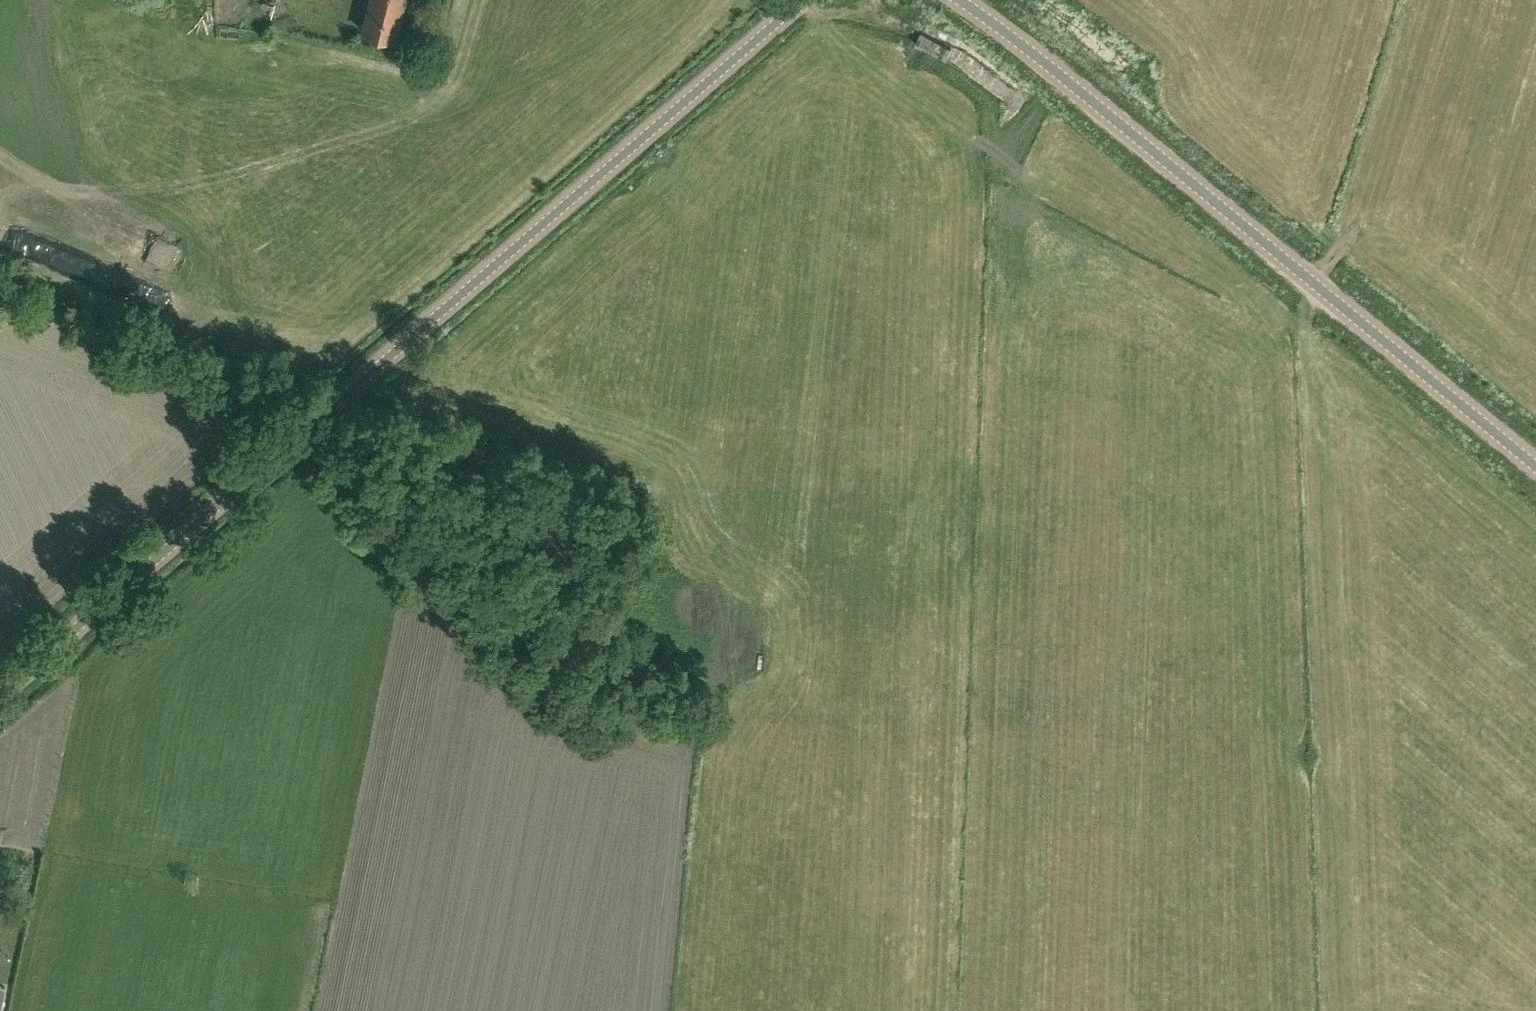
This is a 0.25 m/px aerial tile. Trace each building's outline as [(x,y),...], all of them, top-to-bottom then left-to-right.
[(363,29),(398,38),(407,1),(415,3),(416,0),(370,0),(363,29)] [(0,892),(0,901),(14,904),(15,894),(0,892)]
